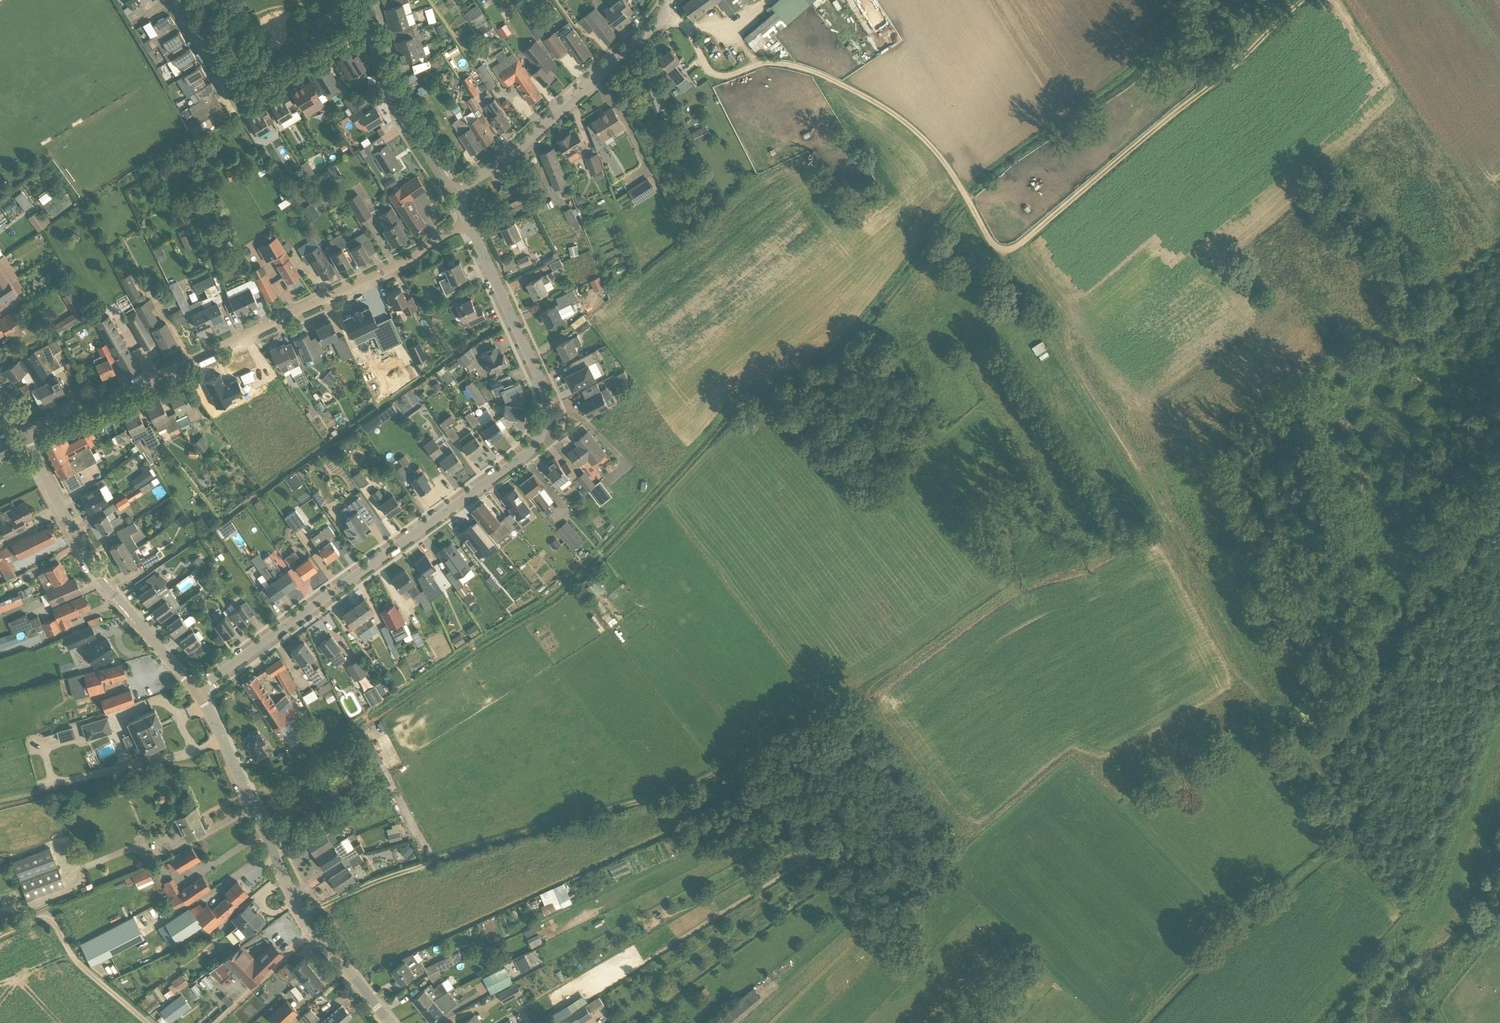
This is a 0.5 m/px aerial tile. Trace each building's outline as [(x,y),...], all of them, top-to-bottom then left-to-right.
[(389,20),(407,14),(404,4),(410,2),(409,0),(394,0),(389,1),(391,7),(385,9),(389,20)] [(604,10),(619,29),(631,20),(628,15),(633,11),(624,0),(617,0),(604,10)] [(693,19),(718,0),(692,0),(683,6),(693,19)] [(730,15),(750,0),(719,0),(730,15)] [(756,50),(810,5),(806,0),(778,0),(771,6),(775,11),(745,37),(756,50)] [(873,28),(887,19),(875,0),(847,0),(856,15),(862,11),(873,28)] [(471,22),(484,15),(479,4),(465,12),(471,22)] [(426,10),(428,16),(434,14),(433,8),(426,10)] [(589,32),(595,28),(607,42),(616,35),(595,8),(580,20),(589,32)] [(407,14),(389,20),(392,31),(399,29),(401,34),(418,29),(417,24),(416,22),(410,24),(407,14)] [(158,34),(148,41),(153,49),(158,46),(163,43),(163,42),(175,34),(171,27),(176,24),(170,15),(165,19),(164,18),(158,21),(159,22),(153,26),(158,34)] [(489,20),(477,28),(483,37),(495,29),(489,20)] [(540,24),(532,29),(538,38),(545,33),(540,24)] [(511,33),(506,25),(498,30),(504,37),(511,33)] [(566,49),(569,47),(579,61),(591,52),(573,28),(559,39),(566,49)] [(418,29),(401,34),(402,40),(396,42),(399,53),(423,45),(418,29)] [(181,43),(185,40),(180,31),(175,34),(163,42),(163,43),(158,46),(168,62),(186,51),(182,45),(181,45),(181,43)] [(555,33),(545,40),(557,57),(567,50),(566,49),(559,39),(555,33)] [(536,41),(524,52),(539,68),(534,73),(545,85),(555,76),(548,69),(556,63),(536,41)] [(423,45),(399,53),(402,63),(427,56),(423,45)] [(174,59),(179,68),(184,76),(197,68),(193,62),(192,62),(191,60),(196,57),(190,48),(186,51),(174,59)] [(668,82),(672,78),(678,85),(688,77),(682,69),(681,71),(676,64),(681,60),(672,49),(660,59),(664,63),(657,69),(668,82)] [(350,54),(338,61),(349,79),(366,68),(358,54),(352,58),(350,54)] [(543,96),(513,54),(492,68),(505,86),(514,80),(531,104),(543,96)] [(419,72),(432,68),(430,60),(417,64),(419,72)] [(184,76),(190,85),(195,93),(207,85),(203,79),(202,77),(207,74),(201,65),(197,68),(184,76)] [(490,90),(497,86),(482,65),(475,69),(490,90)] [(341,90),(338,85),(328,70),(315,78),(325,93),(328,98),(341,90)] [(405,79),(408,84),(419,77),(416,72),(405,79)] [(442,82),(447,79),(445,74),(444,75),(443,73),(439,76),(440,78),(442,82)] [(467,76),(461,80),(472,97),(479,93),(473,84),(473,83),(468,76),(467,76)] [(641,81),(652,112),(666,107),(655,76),(641,81)] [(194,116),(219,100),(217,101),(212,94),(217,91),(212,83),(207,85),(195,93),(200,101),(189,108),(194,116)] [(317,109),(324,105),(310,83),(305,86),(304,84),(298,87),(298,86),(290,91),(301,108),(306,116),(317,109)] [(419,99),(429,93),(423,85),(418,88),(420,91),(416,93),(419,99)] [(273,116),(277,122),(280,120),(280,121),(292,114),(291,113),(296,110),(286,93),(276,99),(278,102),(271,106),(276,114),(273,116)] [(343,100),(351,113),(358,108),(353,98),(351,95),(343,100)] [(473,112),(479,108),(472,97),(466,101),(473,112)] [(511,124),(495,99),(488,104),(496,114),(491,117),(501,132),(511,124)] [(219,100),(194,116),(199,124),(210,117),(215,125),(232,115),(226,106),(222,109),(217,102),(219,101),(219,100)] [(461,110),(456,103),(450,107),(455,114),(461,110)] [(269,125),(274,122),(264,106),(256,111),(258,113),(249,119),(254,127),(251,129),(255,136),(258,134),(258,135),(270,127),(269,125)] [(182,111),(187,118),(192,114),(188,107),(182,111)] [(375,107),(365,112),(362,107),(351,114),(358,125),(364,121),(368,128),(383,120),(375,107)] [(604,140),(624,127),(612,108),(603,113),(604,115),(593,122),(604,140)] [(675,108),(661,112),(664,121),(678,116),(675,108)] [(474,152),(484,145),(469,123),(464,115),(453,123),(471,151),(474,152)] [(188,120),(191,127),(197,124),(194,117),(188,120)] [(469,123),(484,145),(493,140),(478,117),(469,123)] [(377,129),(380,135),(385,132),(381,126),(377,129)] [(569,157),(589,145),(578,127),(558,139),(569,157)] [(381,136),(360,149),(374,172),(382,168),(387,175),(401,166),(387,144),(386,144),(381,136)] [(342,149),(348,146),(343,139),(341,140),(339,139),(336,141),(336,145),(338,147),(341,147),(342,149)] [(565,190),(564,186),(568,184),(554,148),(542,153),(556,189),(557,189),(558,193),(565,190)] [(586,158),(592,173),(602,169),(596,154),(586,158)] [(300,165),(308,178),(315,174),(307,161),(300,165)] [(343,178),(335,164),(328,168),(336,182),(343,178)] [(230,181),(241,176),(235,165),(225,170),(230,181)] [(260,176),(272,169),(269,165),(258,172),(260,176)] [(605,177),(602,169),(592,173),(595,181),(605,177)] [(199,173),(192,176),(195,183),(202,180),(199,173)] [(425,224),(409,200),(425,189),(417,176),(389,194),(413,232),(425,224)] [(387,189),(392,186),(388,179),(383,182),(387,189)] [(647,179),(629,191),(637,204),(655,192),(647,179)] [(503,184),(502,184),(500,192),(501,192),(507,193),(509,193),(510,192),(511,189),(509,186),(502,185),(503,184)] [(294,196),(299,191),(295,188),(291,194),(294,196)] [(319,195),(323,201),(331,196),(327,190),(319,195)] [(23,191),(15,197),(24,210),(32,204),(23,191)] [(43,204),(52,198),(47,191),(40,196),(41,197),(39,199),(43,204)] [(360,220),(370,214),(358,193),(347,200),(360,220)] [(281,207),(292,201),(290,197),(279,203),(281,207)] [(514,207),(523,203),(522,201),(520,198),(511,202),(514,207)] [(320,215),(312,203),(301,210),(309,222),(320,215)] [(392,208),(381,215),(389,227),(384,230),(393,244),(406,236),(401,228),(403,227),(392,208)] [(569,223),(577,220),(572,208),(564,212),(569,223)] [(28,218),(38,231),(47,225),(47,224),(50,222),(45,214),(41,217),(37,211),(28,218)] [(516,240),(521,250),(526,247),(522,237),(515,222),(502,228),(509,243),(516,240)] [(213,248),(232,238),(227,229),(208,238),(213,248)] [(189,233),(181,236),(188,251),(196,247),(189,233)] [(299,275),(285,251),(276,236),(259,247),(268,262),(274,258),(277,265),(288,282),(299,275)] [(355,258),(350,250),(350,249),(343,238),(341,239),(339,236),(331,241),(336,251),(330,255),(339,270),(347,265),(346,263),(355,258)] [(335,272),(315,238),(298,248),(302,255),(307,264),(312,261),(323,279),(335,272)] [(350,250),(355,258),(358,264),(366,259),(365,258),(377,251),(369,238),(350,249),(350,250)] [(286,243),(282,245),(287,252),(291,250),(286,243)] [(577,245),(569,247),(571,256),(579,255),(577,245)] [(154,250),(157,257),(164,253),(161,246),(154,250)] [(521,267),(530,263),(533,261),(530,255),(518,261),(521,267)] [(550,264),(553,271),(563,266),(560,259),(550,264)] [(460,289),(456,281),(468,276),(467,276),(460,262),(446,269),(450,276),(440,280),(446,295),(460,289)] [(66,272),(60,264),(47,272),(52,280),(66,272)] [(0,267),(0,288),(10,282),(0,267)] [(161,325),(155,313),(153,309),(156,307),(151,298),(148,300),(145,293),(141,295),(131,274),(123,278),(134,299),(132,300),(136,307),(142,319),(145,325),(149,332),(153,330),(161,347),(175,340),(166,322),(161,325)] [(266,274),(263,275),(255,279),(266,301),(277,296),(266,274)] [(551,281),(547,274),(541,277),(528,283),(535,298),(548,291),(545,284),(551,281)] [(600,277),(590,282),(594,290),(604,285),(600,277)] [(169,285),(178,302),(185,299),(176,281),(169,285)] [(10,304),(9,300),(18,294),(10,282),(0,288),(0,310),(10,304)] [(207,302),(202,304),(211,323),(224,317),(217,302),(222,300),(215,284),(204,288),(208,297),(207,302)] [(258,305),(250,288),(228,298),(236,315),(258,305)] [(412,297),(406,299),(401,289),(387,295),(393,309),(402,305),(406,314),(417,309),(412,297)] [(557,298),(559,304),(542,312),(549,325),(563,318),(559,310),(579,300),(574,290),(557,298)] [(59,334),(89,316),(73,291),(63,297),(72,313),(54,325),(59,334)] [(119,304),(130,300),(127,292),(116,296),(119,304)] [(188,305),(185,299),(178,302),(183,312),(189,309),(188,306),(188,305)] [(455,317),(461,314),(465,321),(468,320),(471,325),(486,318),(482,310),(477,312),(472,299),(460,304),(459,302),(450,306),(455,317)] [(211,323),(202,304),(200,300),(188,305),(188,306),(189,309),(190,310),(198,329),(211,323)] [(374,335),(382,351),(402,341),(391,317),(377,323),(368,306),(361,309),(360,308),(358,309),(354,311),(353,312),(353,313),(343,318),(352,336),(367,329),(370,335),(374,334),(374,335)] [(11,312),(0,320),(0,336),(7,332),(13,342),(25,334),(11,312)] [(432,312),(431,321),(441,322),(442,313),(432,312)] [(587,319),(575,328),(579,334),(592,325),(587,319)] [(332,339),(339,352),(343,360),(354,355),(344,335),(339,338),(331,322),(316,329),(323,343),(332,339)] [(138,367),(125,344),(117,330),(105,337),(125,374),(138,367)] [(146,330),(137,335),(144,348),(154,343),(146,330)] [(67,343),(76,338),(73,332),(63,337),(67,343)] [(294,339),(304,360),(322,351),(317,340),(312,343),(307,333),(294,339)] [(565,358),(578,351),(576,346),(582,343),(578,335),(558,345),(565,358)] [(61,337),(55,341),(60,350),(66,346),(61,337)] [(54,340),(34,351),(47,374),(45,375),(48,382),(50,381),(57,394),(64,391),(56,375),(54,376),(51,371),(52,370),(46,359),(55,355),(54,354),(60,350),(55,341),(54,340)] [(1043,340),(1032,347),(1041,360),(1049,356),(1045,350),(1048,348),(1043,340)] [(99,347),(102,355),(94,359),(102,378),(115,372),(111,362),(114,360),(106,343),(99,347)] [(301,363),(291,343),(285,346),(284,344),(270,350),(276,364),(278,363),(282,372),(301,363)] [(416,365),(427,360),(420,343),(409,348),(416,365)] [(499,353),(496,346),(482,353),(485,359),(484,359),(490,373),(508,365),(501,352),(499,353)] [(366,350),(355,355),(359,365),(371,361),(366,350)] [(601,359),(597,350),(571,362),(572,363),(575,361),(579,369),(567,375),(574,389),(595,378),(589,365),(601,359)] [(36,380),(39,386),(37,387),(43,401),(57,394),(50,381),(48,382),(45,375),(47,374),(34,351),(23,358),(25,363),(30,370),(36,380)] [(470,362),(464,353),(457,358),(463,367),(470,362)] [(365,368),(371,383),(399,370),(392,356),(365,368)] [(4,369),(12,381),(30,370),(25,363),(23,358),(4,369)] [(436,371),(436,372),(440,375),(445,370),(443,367),(442,366),(436,371)] [(440,375),(439,376),(448,384),(454,378),(445,370),(440,375)] [(82,382),(91,378),(88,371),(79,375),(82,382)] [(337,379),(329,371),(322,380),(331,387),(337,379)] [(628,378),(624,371),(613,377),(616,383),(628,378)] [(304,372),(294,377),(299,386),(308,381),(304,372)] [(220,374),(204,381),(216,407),(232,400),(231,398),(243,393),(237,379),(225,385),(220,374)] [(490,382),(493,390),(494,392),(500,389),(505,401),(524,399),(522,392),(522,391),(519,382),(513,384),(512,382),(512,381),(511,382),(509,375),(490,382)] [(37,387),(34,380),(20,387),(23,393),(37,387)] [(486,400),(473,380),(465,386),(479,405),(486,400)] [(441,387),(437,382),(431,386),(435,392),(441,387)] [(582,390),(586,397),(588,396),(590,399),(583,403),(589,416),(609,405),(603,393),(597,383),(582,390)] [(275,401),(280,398),(274,388),(269,391),(275,401)] [(197,405),(192,408),(183,391),(170,397),(180,417),(187,413),(191,422),(203,417),(197,405)] [(524,399),(505,401),(504,415),(500,418),(508,429),(514,425),(514,419),(517,419),(517,418),(517,416),(523,417),(524,407),(523,407),(524,399)] [(174,416),(169,419),(161,402),(148,408),(158,429),(165,426),(168,433),(180,427),(174,416)] [(388,408),(393,415),(397,412),(392,405),(388,408)] [(504,433),(492,416),(487,409),(476,418),(472,413),(470,414),(469,413),(465,416),(472,426),(478,422),(483,430),(482,430),(491,442),(504,433)] [(125,418),(132,433),(134,438),(142,435),(145,444),(157,438),(152,427),(146,430),(138,412),(125,418)] [(439,423),(445,431),(451,426),(456,423),(451,415),(439,423)] [(367,433),(374,428),(369,421),(362,426),(367,433)] [(459,436),(451,426),(445,431),(452,441),(459,436)] [(131,440),(124,431),(114,435),(118,443),(124,444),(131,440)] [(471,431),(465,435),(459,440),(463,445),(462,446),(470,457),(483,448),(471,431)] [(569,453),(579,466),(589,458),(593,464),(606,454),(588,431),(577,440),(580,444),(569,453)] [(44,447),(48,455),(69,444),(64,434),(45,444),(44,447)] [(68,458),(94,444),(88,434),(69,444),(48,455),(54,465),(68,458)] [(203,435),(193,444),(201,452),(208,446),(205,442),(207,440),(203,435)] [(0,442),(0,455),(12,449),(6,439),(0,442)] [(446,456),(443,452),(433,439),(424,445),(434,459),(437,456),(440,460),(449,473),(462,463),(453,451),(446,456)] [(71,490),(84,483),(78,471),(97,461),(90,448),(68,459),(68,458),(54,465),(60,477),(66,489),(70,487),(71,490)] [(138,462),(142,459),(139,454),(134,457),(138,462)] [(409,462),(404,455),(398,460),(403,467),(409,462)] [(570,477),(572,480),(578,487),(583,483),(578,477),(579,477),(568,462),(562,466),(555,457),(546,464),(551,470),(549,472),(559,485),(570,477)] [(409,476),(402,467),(401,466),(395,471),(402,481),(409,476)] [(411,481),(420,494),(430,486),(426,480),(427,478),(419,466),(413,470),(417,476),(411,481)] [(156,474),(151,467),(132,480),(137,488),(154,476),(154,475),(156,474)] [(362,470),(353,477),(362,489),(368,484),(367,483),(369,481),(362,470)] [(585,486),(588,490),(595,485),(585,471),(579,477),(578,477),(583,483),(585,486)] [(296,473),(285,480),(289,485),(300,478),(296,473)] [(549,504),(539,491),(544,487),(533,474),(522,483),(542,509),(542,510),(549,504)] [(139,489),(142,493),(159,482),(157,478),(147,484),(139,489)] [(590,493),(600,505),(607,500),(595,485),(588,490),(590,493)] [(588,490),(585,486),(579,490),(585,497),(590,493),(588,490)] [(108,501),(99,487),(81,497),(89,512),(108,501)] [(513,512),(507,516),(516,528),(518,531),(537,517),(515,488),(502,498),(513,512)] [(315,498),(319,504),(325,500),(318,490),(312,494),(315,498)] [(393,495),(386,500),(378,490),(373,494),(389,516),(402,507),(393,495)] [(119,516),(116,517),(113,512),(119,508),(120,508),(130,502),(138,497),(135,491),(127,496),(106,508),(109,513),(95,521),(102,534),(122,522),(119,516)] [(366,533),(371,529),(368,524),(374,520),(358,497),(339,510),(349,524),(343,528),(353,542),(366,533)] [(264,506),(260,500),(254,504),(258,511),(264,506)] [(16,533),(27,527),(24,521),(33,516),(25,502),(11,509),(11,508),(0,513),(0,516),(4,523),(0,525),(0,526),(6,538),(16,533)] [(516,528),(507,516),(500,522),(484,503),(473,512),(498,542),(516,528)] [(294,532),(305,524),(295,510),(285,518),(294,532)] [(125,518),(128,524),(133,521),(130,515),(125,518)] [(179,519),(183,524),(188,521),(184,515),(179,519)] [(567,521),(556,531),(574,550),(584,541),(567,521)] [(117,560),(135,549),(137,548),(130,534),(138,530),(133,522),(117,532),(122,541),(110,548),(117,560)] [(496,542),(479,522),(470,530),(467,527),(460,533),(479,556),(485,551),(496,542)] [(222,539),(228,534),(223,527),(221,525),(215,529),(222,539)] [(311,539),(314,543),(327,561),(339,553),(331,541),(336,537),(328,526),(311,539)] [(7,556),(9,560),(17,556),(18,557),(55,539),(49,527),(12,544),(0,550),(0,560),(7,556)] [(561,544),(556,539),(550,544),(555,549),(561,544)] [(452,542),(437,553),(450,570),(445,573),(450,580),(457,589),(464,584),(458,576),(461,574),(470,568),(452,542)] [(135,549),(117,560),(124,571),(142,561),(145,566),(159,558),(156,552),(145,559),(143,557),(140,559),(135,549)] [(316,569),(308,557),(302,562),(294,551),(284,559),(291,568),(295,564),(304,577),(316,569)] [(262,559),(266,565),(285,591),(296,583),(287,570),(283,573),(269,554),(262,559)] [(538,554),(528,563),(545,581),(554,572),(538,554)] [(415,563),(431,584),(435,581),(430,573),(436,568),(426,555),(415,563)] [(259,569),(262,567),(257,556),(253,558),(259,569)] [(203,563),(199,557),(192,562),(197,568),(203,563)] [(214,557),(208,561),(211,565),(216,562),(214,557)] [(46,570),(55,583),(67,576),(59,562),(46,570)] [(274,599),(285,591),(266,565),(259,570),(269,584),(259,591),(267,602),(273,598),(274,599)] [(46,589),(55,583),(46,570),(38,575),(41,581),(46,589)] [(420,592),(413,582),(413,581),(405,570),(392,579),(400,591),(407,586),(414,596),(420,592)] [(146,605),(150,603),(160,594),(156,588),(159,586),(160,587),(166,580),(159,574),(157,578),(154,574),(136,587),(143,596),(141,598),(146,605)] [(491,585),(496,581),(491,575),(486,579),(491,585)] [(75,579),(46,591),(52,604),(80,591),(75,579)] [(40,595),(35,584),(17,591),(18,593),(0,601),(0,612),(40,595)] [(464,584),(457,589),(462,597),(469,592),(464,584)] [(160,620),(163,618),(174,610),(165,598),(171,594),(168,589),(160,594),(150,603),(156,612),(155,613),(160,620)] [(476,601),(469,592),(462,597),(469,606),(476,601)] [(83,597),(53,610),(57,618),(40,624),(25,629),(29,638),(39,634),(38,632),(45,629),(48,635),(71,625),(68,618),(88,609),(83,597)] [(432,608),(427,598),(420,601),(425,611),(432,608)] [(354,606),(363,618),(369,627),(374,634),(378,630),(374,624),(374,623),(371,619),(374,616),(371,612),(373,611),(364,599),(354,606)] [(247,602),(231,614),(239,625),(240,627),(247,621),(246,620),(255,613),(247,602)] [(381,611),(396,641),(409,634),(404,625),(406,623),(399,609),(396,610),(394,605),(381,611)] [(369,627),(363,618),(354,606),(343,614),(352,626),(364,641),(374,634),(369,627)] [(174,636),(177,634),(189,624),(196,620),(193,616),(190,615),(183,620),(175,609),(174,610),(163,618),(170,627),(169,629),(174,636)] [(230,631),(239,625),(231,614),(215,626),(224,638),(231,633),(230,631)] [(12,634),(25,629),(40,624),(37,618),(27,621),(25,615),(7,623),(12,634)] [(90,626),(101,622),(99,616),(88,620),(90,626)] [(189,624),(177,634),(184,643),(182,644),(188,651),(191,649),(196,656),(208,647),(203,640),(201,641),(189,624)] [(471,637),(480,631),(475,624),(466,629),(471,637)] [(385,625),(380,628),(391,651),(393,650),(396,657),(400,654),(385,625)] [(91,626),(64,637),(69,648),(96,637),(91,626)] [(416,645),(422,642),(416,631),(410,634),(416,645)] [(460,633),(452,639),(457,646),(465,641),(460,633)] [(329,656),(336,666),(346,659),(339,649),(330,636),(319,644),(328,657),(329,656)] [(114,651),(107,639),(94,647),(93,646),(85,651),(94,666),(102,661),(103,664),(110,660),(108,657),(109,657),(108,655),(114,651)] [(292,651),(309,675),(318,688),(328,681),(318,668),(314,671),(307,660),(313,656),(304,642),(292,651)] [(280,659),(266,668),(272,677),(279,673),(290,692),(296,688),(280,659)] [(358,659),(346,666),(354,680),(366,673),(358,659)] [(122,663),(84,674),(90,695),(105,691),(103,683),(126,677),(122,663)] [(298,713),(286,695),(274,702),(256,675),(243,683),(274,729),(298,713)] [(328,683),(318,689),(321,694),(331,688),(328,683)] [(371,705),(382,698),(375,686),(363,693),(371,705)] [(130,689),(101,700),(106,713),(135,702),(131,692),(130,689)] [(323,693),(328,702),(336,698),(331,689),(323,693)] [(307,703),(318,697),(314,690),(303,696),(307,703)] [(154,710),(128,723),(128,722),(128,723),(128,724),(133,733),(130,734),(135,745),(137,743),(142,753),(142,754),(143,753),(146,752),(148,754),(156,750),(154,748),(164,743),(165,743),(164,742),(158,729),(157,730),(156,726),(157,726),(156,726),(160,724),(161,723),(155,711),(155,710),(154,710)] [(258,711),(250,717),(254,722),(262,717),(258,711)] [(83,725),(82,725),(82,726),(86,739),(86,740),(87,739),(111,732),(111,731),(107,718),(107,717),(106,717),(106,718),(83,725)] [(46,745),(76,737),(73,726),(43,735),(46,745)] [(267,754),(261,745),(265,742),(257,729),(244,737),(249,746),(247,747),(255,761),(267,754)] [(383,795),(376,799),(379,805),(386,801),(383,795)] [(185,840),(196,834),(205,830),(198,816),(200,815),(196,807),(174,819),(185,840)] [(326,825),(329,832),(331,831),(352,820),(348,812),(326,825)] [(338,842),(331,831),(329,832),(325,834),(324,832),(306,843),(315,856),(338,842)] [(400,832),(388,835),(390,842),(402,839),(400,832)] [(349,860),(358,854),(364,850),(360,843),(353,847),(347,837),(340,841),(338,842),(315,856),(324,870),(341,858),(340,856),(345,854),(349,860)] [(414,849),(407,843),(401,850),(407,856),(414,849)] [(192,847),(172,860),(173,860),(167,864),(172,872),(177,869),(179,873),(200,860),(192,847)] [(50,849),(12,862),(26,901),(64,888),(50,849)] [(358,854),(349,860),(353,866),(363,860),(358,854)] [(615,877),(631,870),(626,859),(610,866),(615,877)] [(753,861),(747,865),(751,872),(758,868),(753,861)] [(133,874),(139,887),(155,880),(148,866),(133,874)] [(355,880),(348,869),(347,867),(329,878),(338,891),(355,880)] [(127,884),(135,880),(133,875),(125,879),(127,884)] [(203,877),(181,891),(188,903),(210,888),(203,877)] [(168,897),(180,890),(173,878),(163,884),(165,887),(163,889),(168,897)] [(229,895),(212,910),(207,904),(203,908),(200,904),(190,910),(189,908),(166,924),(178,941),(196,929),(203,937),(209,931),(239,905),(236,902),(247,892),(237,881),(226,891),(229,895)] [(546,914),(573,902),(564,883),(540,893),(545,905),(542,906),(546,914)] [(927,900),(920,891),(911,898),(918,907),(927,900)] [(232,918),(247,936),(265,920),(257,911),(258,911),(256,909),(259,906),(253,900),(232,918)] [(289,911),(265,927),(280,949),(286,945),(290,949),(297,944),(295,941),(305,935),(289,911)] [(144,938),(133,916),(80,944),(91,965),(144,938)] [(526,931),(529,937),(537,934),(534,927),(526,931)] [(538,932),(529,941),(534,947),(543,938),(538,932)] [(283,954),(272,943),(255,960),(241,946),(209,970),(221,983),(234,970),(250,986),(263,974),(263,973),(283,954)] [(592,957),(596,963),(601,960),(597,954),(592,957)] [(416,977),(426,970),(429,976),(440,971),(455,963),(452,956),(426,968),(422,962),(412,969),(406,961),(393,970),(402,983),(414,974),(416,977)] [(515,961),(519,969),(530,964),(526,956),(515,961)] [(297,974),(302,980),(313,971),(304,959),(292,968),(288,963),(277,973),(286,983),(297,974)] [(494,975),(484,980),(492,994),(513,983),(508,973),(506,969),(494,975)] [(313,971),(302,980),(295,985),(305,997),(323,982),(313,971)] [(443,974),(440,971),(429,976),(433,982),(443,974)] [(182,974),(171,981),(179,991),(189,984),(182,974)] [(214,985),(207,976),(201,980),(209,989),(214,985)] [(448,992),(447,989),(446,988),(444,985),(444,984),(443,982),(434,989),(431,984),(425,989),(425,988),(413,999),(422,1010),(434,1000),(447,992),(448,992)] [(191,987),(198,997),(203,993),(196,984),(191,987)] [(517,984),(499,994),(504,1003),(523,993),(517,984)] [(157,986),(152,990),(161,1002),(165,999),(157,986)] [(269,997),(264,990),(257,996),(263,1002),(269,997)] [(449,993),(448,992),(447,992),(434,1000),(422,1010),(431,1021),(443,1011),(444,1013),(457,1003),(453,999),(449,993)] [(604,1005),(599,997),(586,1005),(591,1014),(604,1005)] [(177,998),(156,1014),(162,1022),(183,1006),(177,998)] [(268,1018),(273,1022),(286,1022),(297,1012),(287,1001),(268,1018)] [(591,1014),(586,1005),(572,1013),(557,1022),(578,1022),(591,1015),(591,1014)] [(351,1016),(342,1006),(322,1022),(343,1022),(351,1016)] [(553,1022),(557,1022),(572,1013),(567,1006),(550,1017),(553,1022)] [(316,1021),(319,1018),(311,1009),(300,1018),(304,1022),(317,1022),(316,1021)] [(475,1014),(464,1022),(482,1022),(475,1014)]
